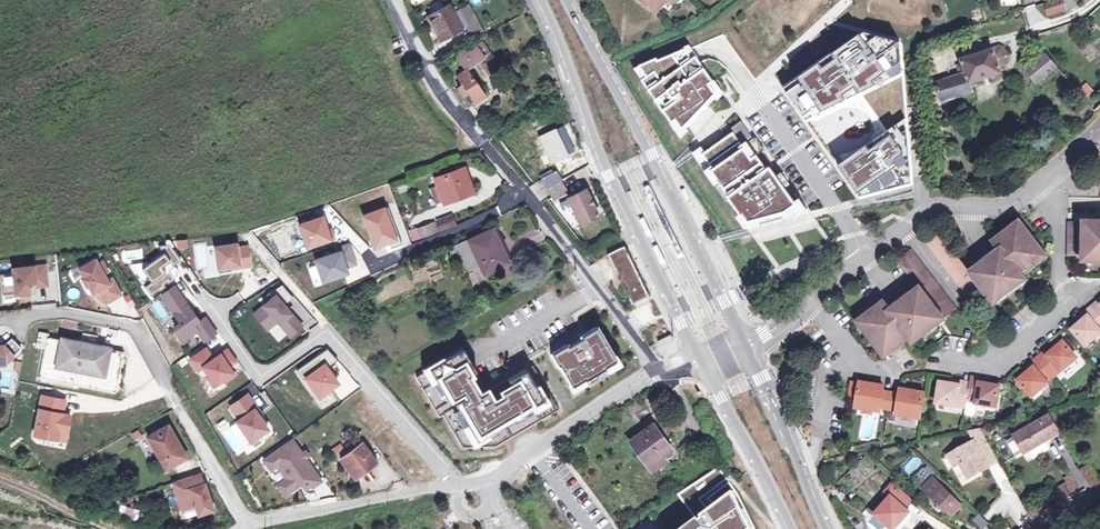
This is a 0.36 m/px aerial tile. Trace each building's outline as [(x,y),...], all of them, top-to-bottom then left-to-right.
[(656,12),(666,0),(641,0),(656,12)] [(1046,4),(1050,16),(1069,9),(1066,0),(1057,0),(1046,4)] [(1069,9),(1070,12),(1078,6),(1076,0),(1066,0),(1069,9)] [(469,3),(461,7),(469,24),(476,34),(484,29),(469,3)] [(448,5),(428,16),(441,41),(469,24),(461,7),(453,12),(448,5)] [(822,65),(786,90),(808,122),(862,95),(889,133),(840,168),(860,196),(881,180),(889,191),(914,184),(902,44),(879,38),(869,45),(862,36),(833,56),(837,61),(826,70),(822,65)] [(482,41),(475,45),(484,57),(490,53),(482,41)] [(484,57),(475,45),(456,58),(465,72),(456,77),(461,85),(457,88),(471,107),(485,97),(466,71),(468,69),(467,68),(484,57)] [(1001,48),(963,60),(963,63),(958,65),(960,75),(937,82),(942,101),(972,92),(970,84),(1002,73),(1000,70),(1008,56),(1001,48)] [(658,59),(640,67),(648,78),(643,81),(657,101),(661,98),(669,109),(665,112),(674,125),(678,122),(684,131),(698,117),(695,113),(703,107),(705,110),(718,95),(712,86),(715,83),(698,58),(694,60),(691,57),(687,50),(659,61),(658,59)] [(1056,67),(1046,55),(1027,71),(1037,83),(1056,67)] [(1079,88),(1085,98),(1094,93),(1088,83),(1079,88)] [(819,139),(841,124),(833,112),(811,126),(819,139)] [(540,116),(533,120),(535,125),(542,122),(540,116)] [(708,145),(696,154),(748,229),(807,213),(788,186),(785,188),(778,178),(781,177),(742,122),(718,138),(720,141),(710,148),(708,145)] [(562,127),(555,130),(566,155),(574,151),(562,127)] [(566,155),(555,130),(540,138),(552,162),(566,155)] [(463,169),(435,180),(444,203),(471,192),(463,169)] [(556,171),(542,179),(546,188),(551,196),(565,188),(561,180),(556,171)] [(683,190),(681,190),(687,202),(691,201),(685,189),(683,190)] [(597,215),(585,190),(568,198),(581,224),(597,215)] [(439,230),(455,227),(453,215),(436,219),(439,230)] [(642,219),(639,220),(647,236),(649,235),(650,234),(642,219)] [(1069,222),(1069,255),(1084,255),(1090,255),(1090,262),(1099,262),(1099,223),(1069,222)] [(431,223),(421,227),(423,236),(434,233),(431,223)] [(938,229),(924,239),(970,299),(984,289),(991,298),(996,295),(999,299),(1020,284),(1016,279),(1043,259),(1017,225),(992,243),(995,246),(997,249),(999,248),(1000,249),(997,251),(995,254),(995,258),(990,261),(986,260),(982,263),(970,272),(938,229)] [(491,228),(449,247),(451,251),(455,250),(456,249),(458,249),(467,269),(478,265),(482,274),(507,262),(491,228)] [(538,228),(521,236),(525,247),(543,240),(538,228)] [(145,286),(150,295),(159,290),(160,290),(166,286),(164,284),(168,282),(169,283),(176,278),(171,270),(175,267),(174,265),(182,259),(171,243),(159,244),(165,253),(160,256),(158,254),(150,260),(149,259),(139,266),(145,276),(146,275),(151,282),(145,286)] [(237,243),(216,246),(219,272),(232,270),(232,266),(240,265),(240,267),(251,265),(248,246),(238,248),(237,243)] [(337,253),(315,260),(323,281),(348,273),(346,268),(356,264),(349,245),(335,249),(337,253)] [(625,246),(608,254),(631,304),(648,297),(625,246)] [(656,246),(653,248),(661,264),(662,263),(664,262),(656,246)] [(997,249),(995,246),(978,259),(982,263),(986,260),(990,261),(995,258),(995,254),(997,251),(1000,249),(999,248),(997,249)] [(956,310),(910,250),(898,260),(920,289),(908,299),(903,303),(904,307),(900,310),(899,309),(896,309),(891,313),(889,310),(891,308),(890,306),(886,302),(861,320),(887,354),(914,333),(919,340),(938,325),(934,318),(939,315),(943,320),(956,310)] [(93,259),(77,268),(82,276),(80,277),(85,285),(86,284),(91,293),(97,289),(104,285),(111,298),(119,294),(110,277),(105,280),(101,273),(106,270),(100,260),(95,263),(93,259)] [(43,264),(10,268),(11,272),(13,292),(13,294),(28,292),(27,285),(30,282),(33,282),(34,286),(46,285),(43,264)] [(11,272),(0,273),(0,286),(1,293),(13,292),(11,272)] [(271,300),(255,313),(268,329),(277,320),(290,336),(302,325),(284,305),(293,297),(282,284),(267,295),(271,300)] [(104,285),(97,289),(104,302),(111,298),(104,285)] [(175,286),(161,295),(180,322),(174,326),(183,340),(197,330),(205,342),(217,333),(205,316),(198,320),(175,286)] [(908,299),(905,294),(890,306),(891,308),(889,310),(891,313),(896,309),(899,309),(900,310),(904,307),(903,303),(908,299)] [(158,319),(166,315),(159,300),(151,304),(158,319)] [(1091,307),(1094,311),(1099,306),(1097,302),(1091,307)] [(1094,311),(1091,307),(1078,319),(1081,323),(1094,311)] [(1094,311),(1081,323),(1072,330),(1086,346),(1099,334),(1099,317),(1094,311)] [(604,368),(616,361),(596,327),(580,336),(581,338),(567,346),(566,344),(550,354),(557,366),(558,366),(571,387),(584,380),(584,381),(605,369),(604,368)] [(49,333),(39,331),(36,347),(45,349),(39,377),(115,393),(122,353),(110,350),(110,352),(98,350),(99,346),(61,339),(60,339),(48,337),(49,333)] [(3,363),(3,362),(19,347),(10,337),(2,345),(0,345),(0,363),(3,363)] [(671,341),(660,347),(663,352),(674,346),(671,341)] [(1055,349),(1041,362),(1052,375),(1058,369),(1060,372),(1077,358),(1063,342),(1055,349)] [(1038,358),(1041,362),(1055,349),(1052,345),(1038,358)] [(206,348),(190,359),(198,370),(203,367),(209,375),(206,376),(213,386),(223,379),(225,381),(234,375),(228,366),(235,361),(227,349),(213,359),(206,348)] [(416,377),(422,386),(435,379),(436,381),(469,361),(462,349),(416,377)] [(1041,362),(1038,358),(1023,371),(1027,374),(1041,362)] [(495,446),(542,419),(516,375),(487,392),(469,361),(436,381),(435,379),(422,386),(439,416),(443,414),(462,447),(495,446)] [(1045,380),(1052,375),(1041,362),(1027,374),(1018,381),(1032,397),(1048,383),(1045,380)] [(532,365),(516,375),(542,419),(558,409),(532,365)] [(1054,378),(1060,372),(1058,369),(1052,375),(1054,378)] [(1048,383),(1054,378),(1052,375),(1045,380),(1048,383)] [(875,385),(851,382),(848,400),(857,401),(855,409),(871,412),(872,408),(880,410),(888,411),(892,392),(883,391),(877,390),(877,387),(875,385)] [(950,384),(939,382),(936,404),(957,407),(958,404),(966,405),(967,400),(969,388),(950,384)] [(989,385),(970,382),(970,384),(969,388),(967,400),(975,401),(975,405),(996,408),(1000,386),(989,385)] [(243,387),(230,396),(234,401),(247,393),(243,387)] [(899,394),(892,392),(888,411),(897,412),(905,414),(904,418),(920,421),(924,394),(911,392),(908,393),(908,395),(899,394)] [(247,394),(230,406),(239,419),(236,421),(254,447),(263,441),(259,435),(268,429),(259,416),(254,410),(257,408),(247,394)] [(63,399),(41,395),(33,434),(56,439),(58,431),(66,433),(69,415),(63,413),(61,410),(63,399)] [(973,419),(975,405),(975,401),(967,400),(966,405),(966,408),(964,418),(973,419)] [(1061,434),(1048,410),(1043,412),(1046,418),(1016,437),(1017,438),(1026,452),(1027,454),(1061,434)] [(186,457),(168,425),(147,436),(165,469),(186,457)] [(654,427),(632,444),(649,468),(672,451),(654,427)] [(982,428),(970,430),(975,441),(950,454),(955,464),(961,461),(965,469),(971,466),(976,474),(990,467),(989,465),(983,455),(993,450),(982,428)] [(56,439),(64,440),(66,433),(58,431),(56,439)] [(1018,457),(1026,452),(1017,438),(1009,443),(1018,457)] [(282,447),(263,460),(271,471),(277,466),(285,478),(287,481),(286,482),(292,490),(302,483),(305,489),(311,485),(312,487),(321,481),(305,458),(308,456),(305,451),(301,453),(293,441),(282,448),(282,447)] [(339,444),(330,450),(333,455),(342,449),(339,444)] [(361,444),(340,459),(354,479),(376,463),(361,444)] [(989,465),(999,460),(993,450),(983,455),(989,465)] [(675,456),(672,451),(649,468),(652,473),(675,456)] [(821,472),(817,462),(813,464),(818,474),(821,472)] [(1082,471),(1091,487),(1099,483),(1099,478),(1093,465),(1082,471)] [(971,466),(965,469),(969,477),(976,474),(971,466)] [(927,467),(912,480),(918,486),(933,473),(927,467)] [(738,494),(718,468),(678,495),(696,518),(682,528),(755,528),(738,494)] [(199,473),(193,475),(196,485),(203,483),(199,473)] [(193,475),(175,481),(178,491),(175,492),(181,509),(194,505),(198,514),(213,509),(209,498),(206,499),(205,495),(208,494),(204,483),(203,483),(196,485),(193,475)] [(284,495),(292,490),(286,482),(287,481),(285,478),(276,484),(284,495)] [(962,506),(935,479),(925,489),(941,505),(939,507),(945,513),(947,511),(953,516),(962,506)] [(1056,496),(1048,500),(1052,507),(1062,501),(1080,492),(1073,480),(1054,492),(1056,496)] [(840,491),(835,486),(831,491),(835,495),(840,491)] [(138,511),(122,506),(120,516),(135,520),(138,511)] [(989,523),(980,514),(974,520),(982,528),(984,528),(989,523)]
